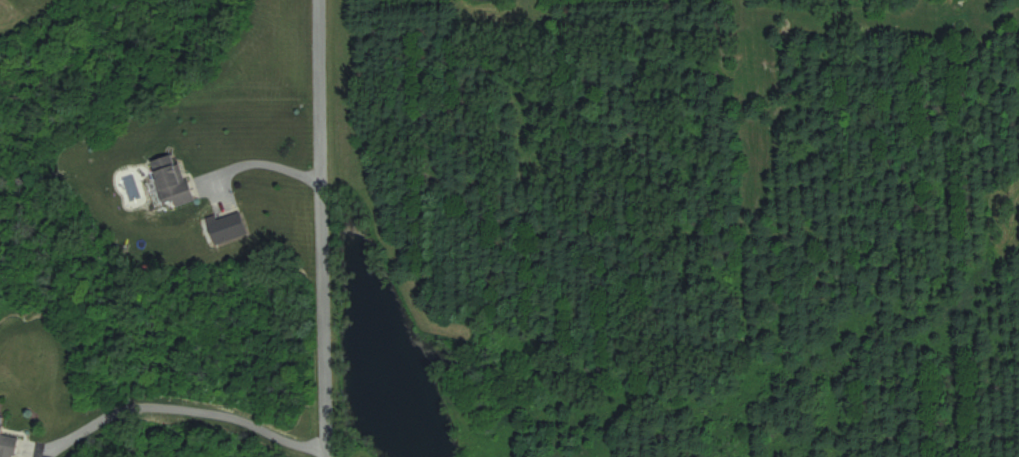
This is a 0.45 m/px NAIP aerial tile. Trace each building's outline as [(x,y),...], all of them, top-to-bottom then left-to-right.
[(151,160),(164,205),(174,202),(175,206),(195,200),(189,178),(180,181),(173,154),(151,160)] [(18,437),(1,435),(4,417),(0,417),(0,456),(15,456),(18,437)]
